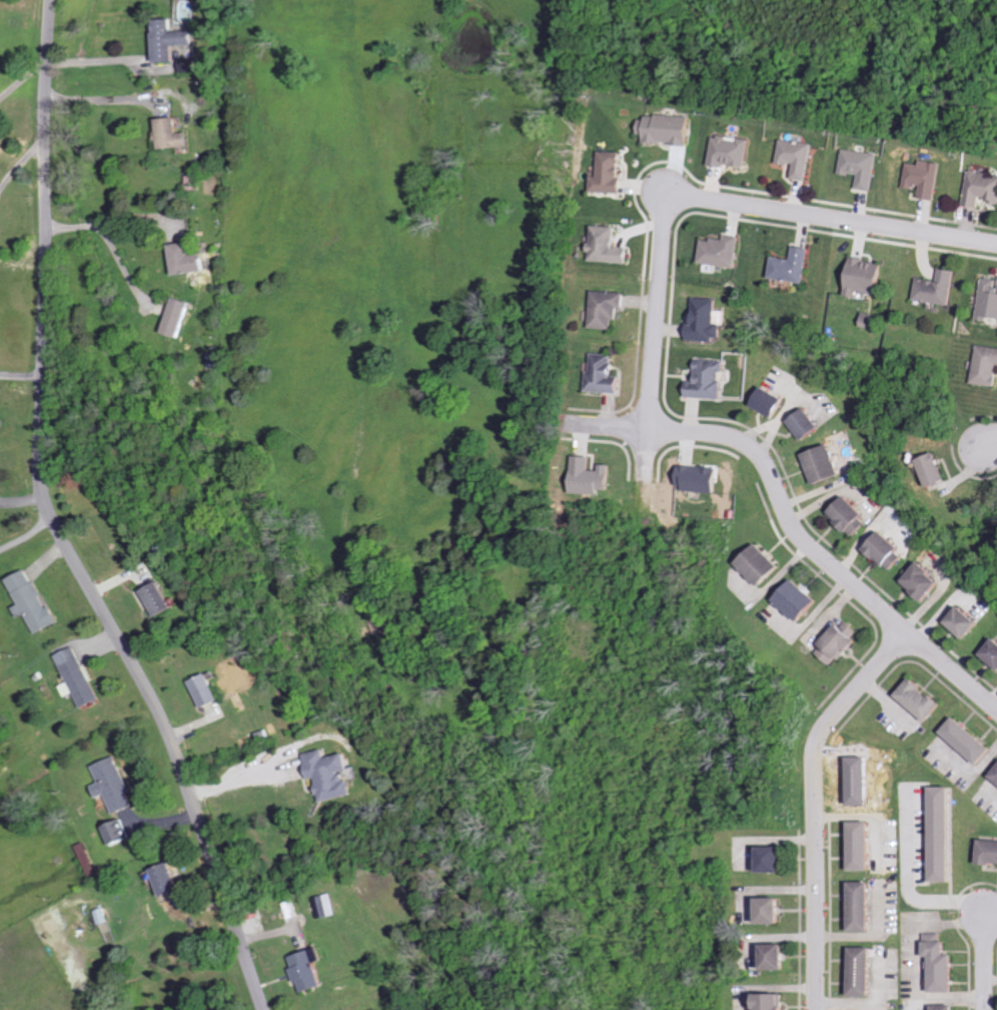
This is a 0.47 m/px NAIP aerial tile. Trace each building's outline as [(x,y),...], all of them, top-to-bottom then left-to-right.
[(159,63),(178,62),(177,46),(195,45),(195,31),(176,31),(175,19),(158,20),(159,63)] [(690,145),(692,118),(642,115),(641,135),(645,135),(645,143),(690,145)] [(164,119),(165,149),(183,149),(183,151),(193,150),(193,133),(183,133),(182,119),(164,119)] [(715,135),(711,164),(747,169),(751,140),(715,135)] [(815,144),(783,140),(779,163),(797,166),(795,179),(810,181),(815,144)] [(879,154),(844,149),(841,173),(860,176),(858,189),(873,191),(879,154)] [(592,192),(624,193),(625,180),(621,180),(622,154),(601,153),(600,177),(593,176),(592,192)] [(908,163),(905,187),(922,189),(921,198),(937,200),(942,163),(921,160),(920,165),(908,163)] [(979,208),(981,200),(996,203),(996,175),(971,170),(965,205),(979,208)] [(632,264),(633,248),(618,248),(619,228),(594,227),(593,262),(632,264)] [(743,237),(728,235),(727,241),(705,239),(702,264),(740,267),(743,237)] [(176,246),(182,277),(211,270),(208,254),(197,256),(193,242),(176,246)] [(812,248),(797,247),(795,260),(776,258),(774,280),(809,283),(812,248)] [(862,291),(882,296),(889,265),(854,257),(846,295),(860,298),(862,291)] [(958,272),(942,268),(939,282),(920,279),(917,300),(952,306),(958,272)] [(984,279),(979,321),(986,321),(987,317),(996,318),(996,280),(984,279)] [(628,293),(595,291),(593,329),(616,330),(616,320),(621,320),(622,308),(628,309),(628,293)] [(185,338),(196,303),(178,298),(167,333),(185,338)] [(726,325),(718,325),(720,300),(698,298),(696,322),(692,322),(690,340),(724,342),(726,325)] [(880,315),(867,313),(864,327),(878,329),(880,315)] [(977,347),(976,386),(996,386),(996,347),(977,347)] [(625,377),(618,377),(619,364),(615,364),(615,355),(594,354),(594,372),(590,372),(590,392),(625,393),(625,377)] [(691,381),(690,398),(724,399),(726,361),(700,360),(699,382),(691,381)] [(757,408),(780,418),(788,399),(765,389),(757,408)] [(792,423),(808,442),(825,428),(809,409),(792,423)] [(844,478),(835,447),(807,454),(816,485),(844,478)] [(931,488),(950,482),(941,454),(922,460),(931,488)] [(604,495),(604,491),(615,491),(615,465),(604,465),(604,471),(594,471),(594,457),(577,457),(577,495),(604,495)] [(680,489),(721,493),(723,468),(682,465),(680,489)] [(855,536),(866,524),(863,521),(869,515),(849,497),(832,516),(855,536)] [(893,570),(908,550),(884,531),(868,551),(893,570)] [(742,564),(766,587),(786,566),(762,543),(742,564)] [(907,581),(929,601),(947,581),(925,561),(907,581)] [(11,579),(24,604),(18,607),(23,618),(30,614),(39,634),(60,624),(33,568),(11,579)] [(804,622),(823,601),(799,579),(779,599),(804,622)] [(175,608),(163,581),(145,590),(158,617),(175,608)] [(985,622),(966,604),(951,621),(969,638),(985,622)] [(835,666),(864,637),(847,621),(819,650),(835,666)] [(985,653),(996,665),(996,640),(985,653)] [(103,700),(79,646),(60,655),(71,682),(64,685),(70,697),(78,693),(85,708),(103,700)] [(194,680),(205,708),(223,700),(211,672),(194,680)] [(899,697),(931,720),(945,701),(913,678),(899,697)] [(993,749),(958,716),(944,731),(979,764),(993,749)] [(306,754),(312,779),(319,778),(324,802),(356,795),(353,779),(347,780),(345,771),(352,769),(349,752),(328,757),(327,749),(306,754)] [(97,766),(104,783),(96,786),(101,798),(110,794),(118,813),(137,805),(132,794),(135,793),(120,756),(97,766)] [(954,786),(933,786),(934,881),(955,881),(954,786)] [(135,838),(126,819),(107,828),(116,847),(135,838)] [(872,821),(852,821),(853,870),(873,870),(872,821)] [(996,864),(996,840),(982,839),(981,863),(996,864)] [(766,872),(788,872),(788,846),(765,847),(766,872)] [(156,868),(165,897),(185,891),(176,862),(156,868)] [(853,930),(873,931),(873,882),(854,882),(853,930)] [(313,900),(319,919),(338,914),(333,894),(313,900)] [(786,923),(786,897),(765,897),(765,923),(786,923)] [(957,954),(949,954),(949,940),(941,940),(942,933),(927,933),(927,956),(934,956),(934,991),(957,991),(957,954)] [(790,944),(769,944),(769,970),(790,969),(790,944)] [(874,996),(876,947),(855,947),(854,995),(874,996)] [(327,986),(321,962),(329,960),(326,948),(294,955),(302,992),(327,986)] [(788,994),(759,993),(759,1009),(791,1009),(791,1007),(787,1007),(788,994)]
